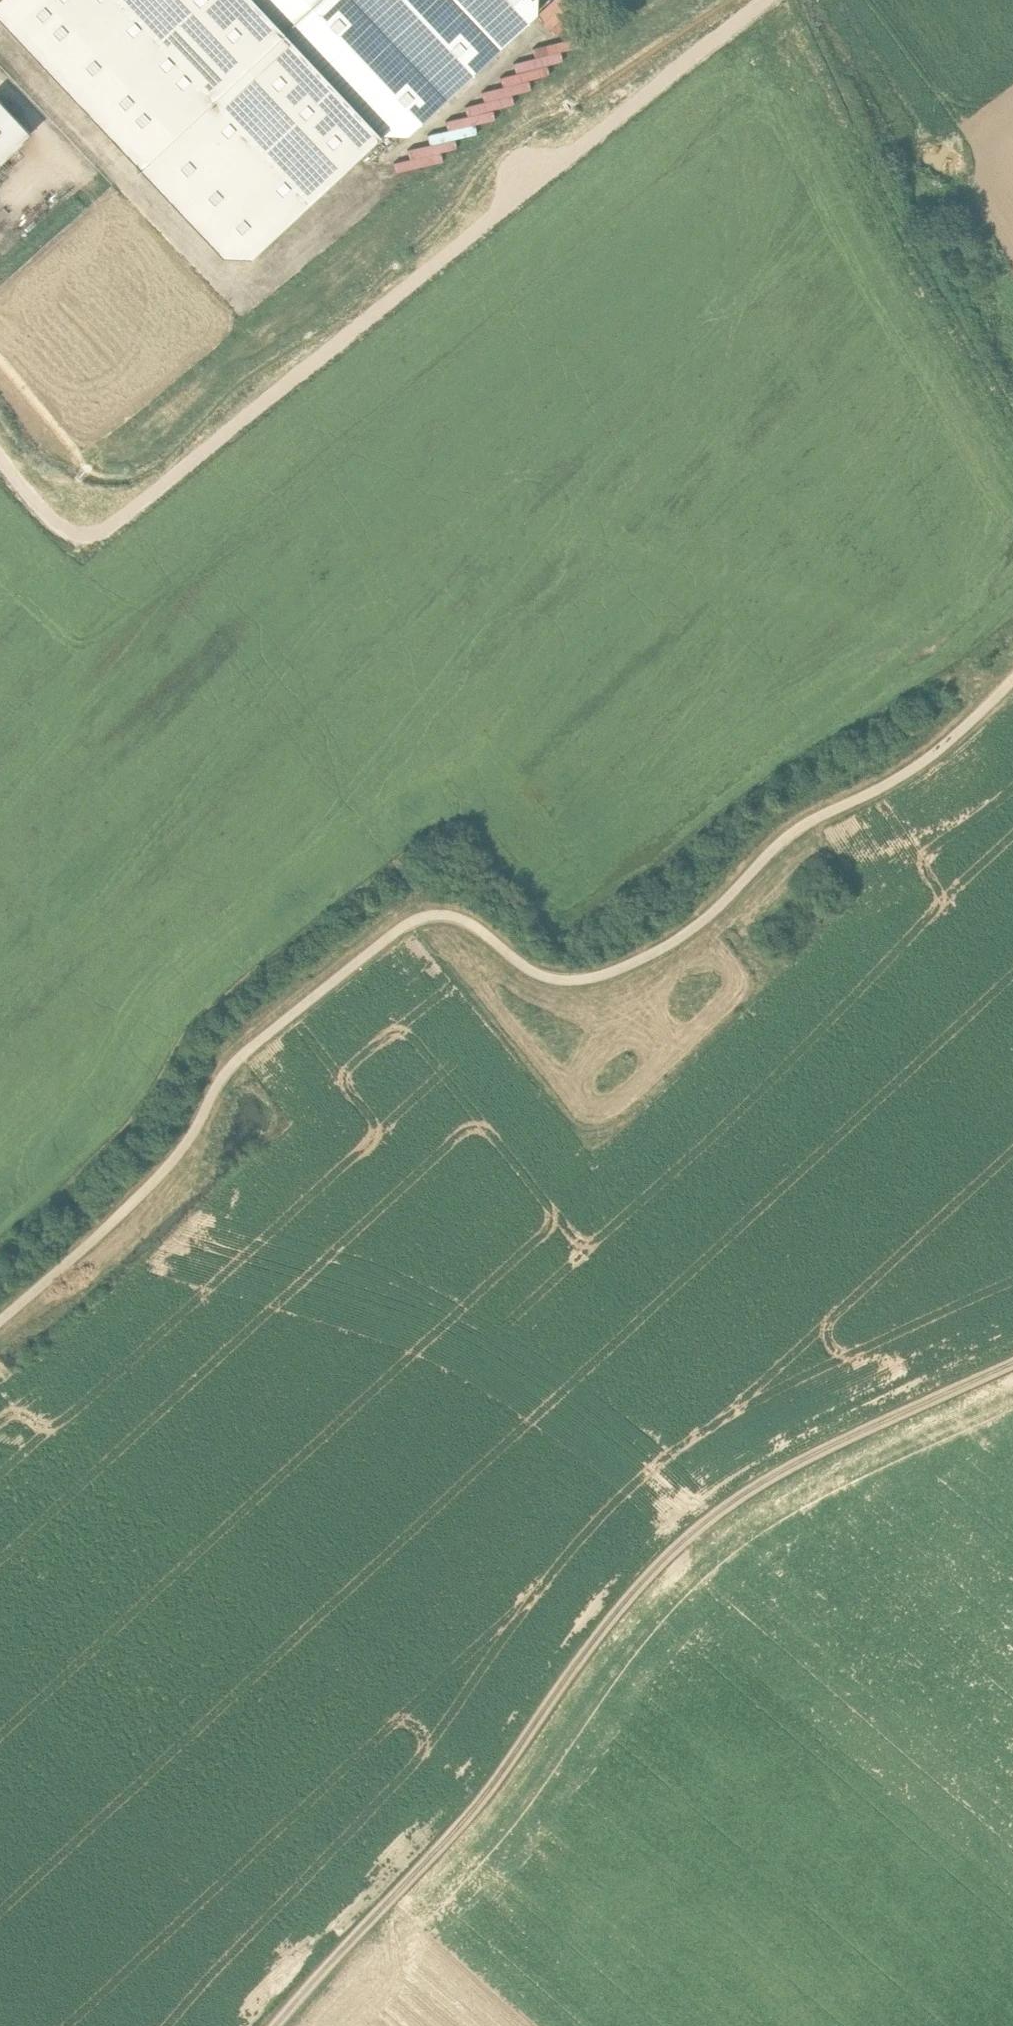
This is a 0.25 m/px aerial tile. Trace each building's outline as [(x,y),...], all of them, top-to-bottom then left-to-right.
[(404,135),(535,12),(536,0),(255,0),(277,23),(345,96),(334,108),(354,129),(366,119),(381,134),(404,135)] [(560,34),(592,3),(589,0),(551,0),(538,12),(560,34)] [(512,88),(479,96),(483,112),(511,106),(510,101),(527,97),(525,87),(543,83),(541,72),(557,68),(555,60),(570,56),(566,40),(539,46),(541,53),(521,58),(523,68),(508,71),(512,88)] [(29,134),(0,102),(0,162),(29,134)]
